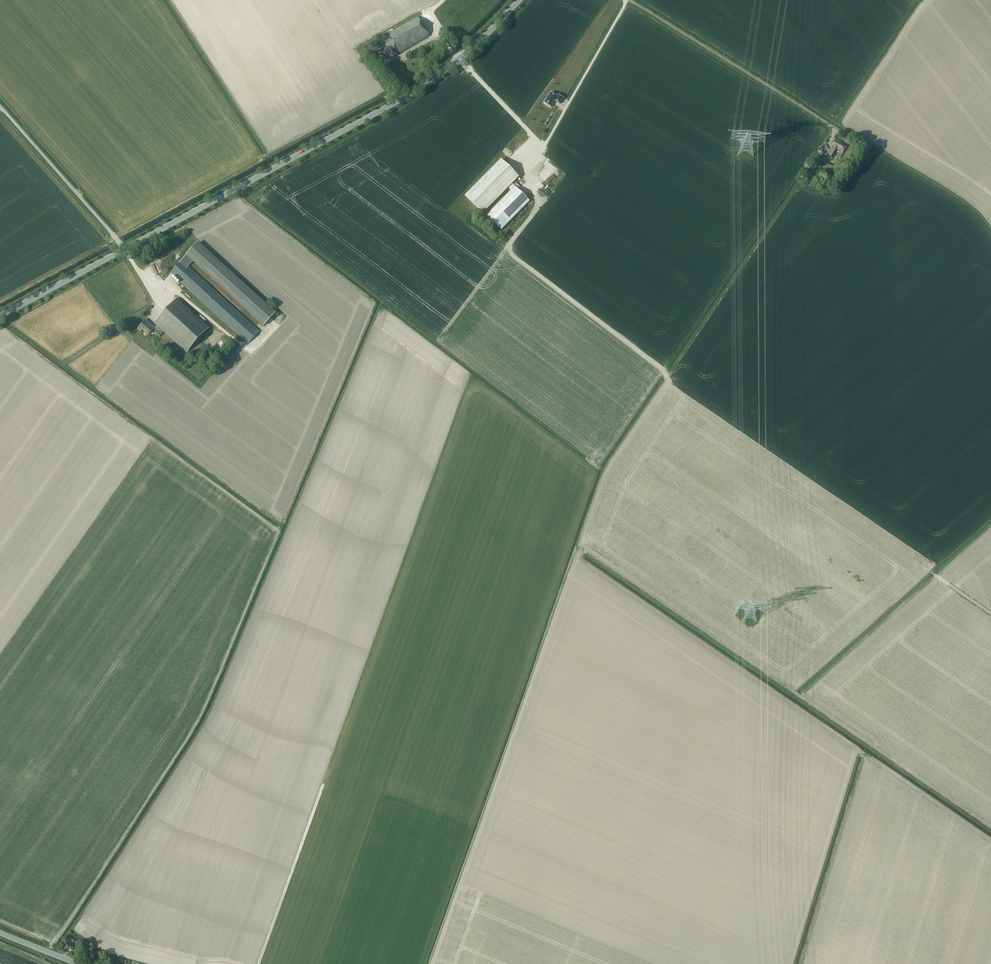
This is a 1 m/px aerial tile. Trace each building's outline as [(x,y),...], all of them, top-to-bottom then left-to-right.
[(430,36),(418,17),(384,37),(390,47),(381,52),(386,59),(390,57),(391,58),(397,54),(397,53),(399,52),(400,53),(430,36)] [(381,47),(379,42),(369,47),(371,51),(381,47)] [(560,104),(564,98),(559,94),(558,96),(551,92),(544,103),(551,107),(555,101),(560,104)] [(838,149),(843,153),(847,146),(841,143),(842,142),(835,139),(832,144),(833,145),(830,150),(827,148),(828,146),(826,145),(824,150),(825,151),(823,154),(826,156),(827,155),(833,158),(838,149)] [(483,214),(508,188),(511,190),(486,215),(501,230),(530,201),(512,184),(519,177),(501,159),(465,196),(483,214)] [(276,313),(198,242),(182,260),(171,272),(248,343),(259,331),(188,266),(193,261),(264,326),(276,313)] [(166,265),(157,270),(159,273),(168,267),(166,265)] [(164,331),(186,352),(209,327),(177,298),(155,323),(157,325),(154,328),(145,320),(138,328),(141,331),(143,329),(149,334),(153,330),(160,336),(164,331)] [(71,941),(73,942),(74,939),(69,936),(67,940),(68,940),(67,940),(64,947),(73,951),(76,944),(70,942),(71,941)] [(83,950),(92,954),(94,949),(85,944),(83,950)]
